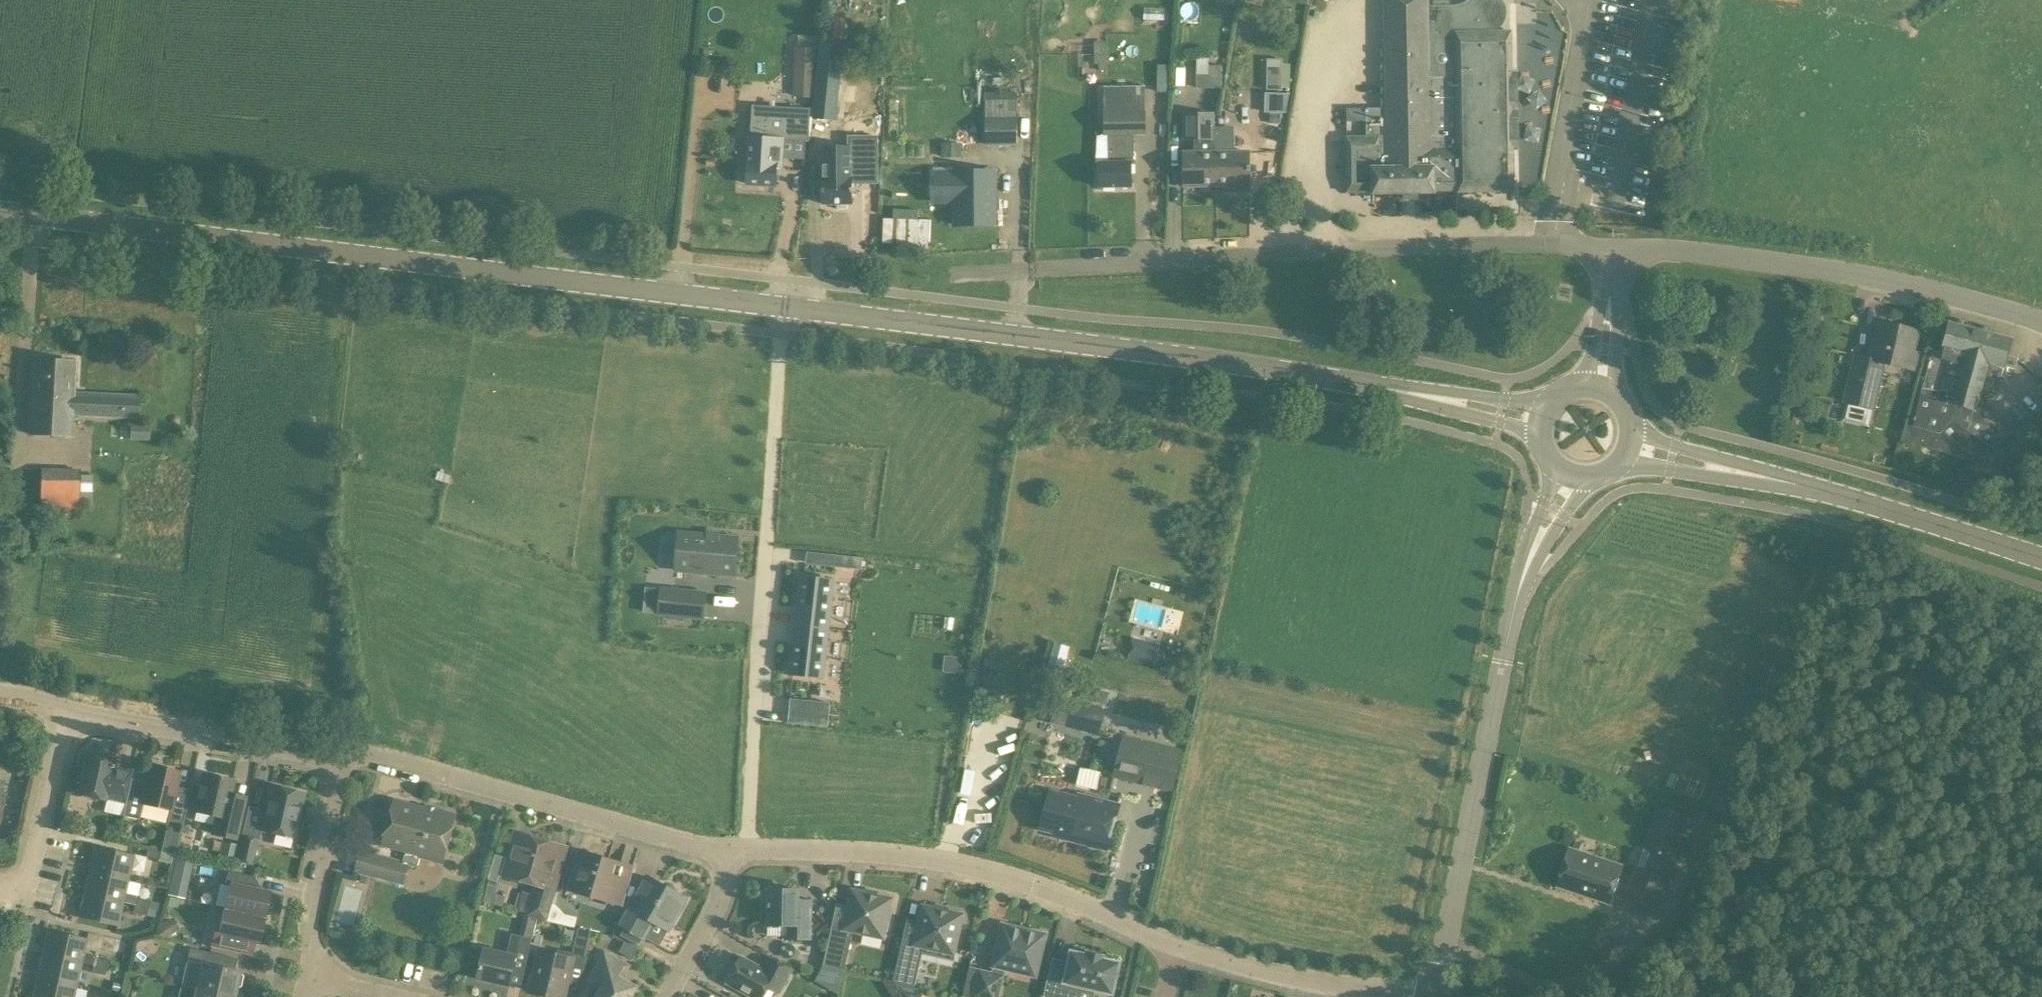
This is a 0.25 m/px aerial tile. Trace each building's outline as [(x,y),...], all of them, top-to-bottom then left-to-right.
[(1366,121),(1366,138),(1347,139),(1348,192),(1372,191),(1373,193),(1437,192),(1437,191),(1459,190),(1459,192),(1513,191),(1510,35),(1501,27),(1504,22),(1506,17),(1506,11),(1505,6),(1502,0),(1468,0),(1464,3),(1460,4),(1455,5),(1427,6),(1427,0),(1386,0),(1388,109),(1347,109),(1347,122),(1366,121)] [(821,42),(814,118),(835,121),(842,45),(821,42)] [(815,98),(817,48),(794,47),(792,97),(815,98)] [(1284,91),(1284,59),(1267,58),(1267,90),(1284,91)] [(1222,89),(1222,66),(1208,66),(1208,75),(1196,75),(1196,89),(1222,89)] [(852,105),(873,106),(873,85),(853,85),(852,105)] [(1109,135),(1109,164),(1099,164),(1100,188),(1131,187),(1130,164),(1133,164),(1133,135),(1145,135),(1145,87),(1104,87),(1104,135),(1109,135)] [(1017,146),(1017,92),(985,92),(985,146),(1017,146)] [(1266,92),(1266,112),(1289,113),(1289,92),(1266,92)] [(751,105),(749,138),(747,183),(775,185),(776,167),(781,167),(782,142),(791,143),(791,140),(809,141),(811,108),(751,105)] [(1194,140),(1194,153),(1184,154),(1184,185),(1215,186),(1215,127),(1215,113),(1182,113),(1183,140),(1194,140)] [(1248,152),(1234,153),(1234,126),(1215,127),(1215,186),(1232,186),(1232,192),(1249,192),(1248,152)] [(822,179),(821,204),(835,204),(837,209),(847,210),(848,204),(853,204),(853,181),(856,181),(856,184),(877,184),(877,138),(848,138),(848,147),(824,147),(824,163),(824,179),(822,179)] [(962,158),(961,143),(942,143),(942,158),(962,158)] [(955,173),(955,186),(939,186),(940,203),(955,203),(955,226),(994,225),(993,173),(955,173)] [(896,218),(884,218),(884,242),(934,243),(934,219),(921,218),(921,209),(896,209),(896,218)] [(1875,411),(1886,364),(1918,371),(1922,353),(1913,351),(1918,331),(1880,322),(1876,339),(1874,338),(1869,360),(1853,356),(1842,403),(1848,404),(1875,411)] [(1997,377),(2000,366),(2004,367),(2004,366),(2015,369),(2017,361),(2017,358),(2007,355),(2011,340),(1949,324),(1941,353),(1926,349),(1901,440),(1971,461),(2010,437),(1984,412),(1993,376),(1997,377)] [(71,436),(72,417),(138,420),(139,394),(73,392),(74,362),(32,360),(29,434),(71,436)] [(39,504),(78,504),(79,468),(39,468),(39,504)] [(739,542),(680,538),(678,575),(737,579),(739,542)] [(810,552),(810,564),(867,566),(867,553),(810,552)] [(799,577),(796,607),(800,607),(798,626),(829,629),(834,580),(799,577)] [(709,596),(664,593),(662,620),(708,622),(709,596)] [(792,643),(789,673),(823,677),(829,629),(798,626),(796,644),(792,643)] [(1132,639),(1126,667),(1152,673),(1158,645),(1132,639)] [(946,656),(944,672),(955,673),(957,657),(946,656)] [(1060,679),(1056,694),(1072,699),(1076,683),(1060,679)] [(1084,685),(1080,700),(1105,707),(1109,691),(1084,685)] [(1058,696),(1051,722),(1100,736),(1107,709),(1058,696)] [(793,698),(792,722),(834,723),(835,699),(793,698)] [(1112,778),(1171,792),(1182,748),(1122,734),(1112,778)] [(114,760),(87,755),(78,795),(106,801),(106,799),(125,803),(132,771),(113,767),(114,760)] [(182,825),(190,791),(177,788),(180,772),(151,765),(142,805),(170,812),(168,822),(182,825)] [(1077,782),(1100,788),(1105,772),(1081,765),(1077,782)] [(234,781),(204,774),(195,811),(217,816),(213,834),(236,839),(246,798),(231,794),(234,781)] [(304,794),(270,786),(260,830),(294,838),(304,794)] [(1118,805),(1078,795),(1077,799),(1050,791),(1040,830),(1065,836),(1065,839),(1107,850),(1118,805)] [(443,861),(455,816),(394,800),(382,845),(406,851),(403,861),(360,850),(354,872),(403,885),(409,864),(417,866),(420,855),(443,861)] [(1627,898),(1657,908),(1687,815),(1657,805),(1627,898)] [(503,875),(535,885),(526,914),(546,920),(551,902),(566,848),(547,842),(547,841),(537,838),(536,839),(516,833),(503,875)] [(258,840),(241,836),(235,861),(236,861),(235,868),(251,871),(258,840)] [(95,847),(90,871),(129,880),(134,856),(95,847)] [(145,856),(158,859),(160,851),(147,848),(145,856)] [(1621,866),(1568,849),(1556,886),(1609,904),(1621,866)] [(581,852),(570,892),(611,903),(619,874),(606,871),(609,860),(581,852)] [(177,858),(170,893),(187,897),(195,862),(177,858)] [(90,871),(84,894),(123,903),(129,880),(90,871)] [(229,885),(224,909),(263,918),(265,911),(272,906),(268,899),(269,892),(251,889),(253,877),(228,871),(225,884),(229,885)] [(647,877),(630,909),(621,926),(625,928),(621,936),(639,946),(642,939),(645,940),(655,923),(669,931),(686,899),(647,877)] [(488,884),(483,903),(502,909),(505,898),(495,895),(497,886),(488,884)] [(813,910),(799,910),(800,892),(768,891),(768,926),(786,926),(785,940),(812,940),(813,910)] [(884,939),(893,900),(853,891),(846,924),(834,922),(824,967),(846,971),(854,932),(884,939)] [(118,927),(123,903),(84,894),(79,918),(118,927)] [(135,905),(147,907),(149,900),(136,897),(135,905)] [(546,920),(545,921),(562,925),(565,913),(556,904),(551,902),(546,920)] [(145,915),(147,907),(135,905),(133,912),(145,915)] [(916,987),(925,948),(937,950),(938,944),(956,948),(963,915),(923,906),(916,939),(904,937),(894,982),(916,987)] [(262,925),(263,918),(224,909),(219,934),(214,933),(212,945),(237,951),(240,939),(258,943),(259,937),(266,932),(262,925)] [(1046,934),(1045,934),(1004,925),(1004,924),(1003,924),(1002,926),(1003,926),(993,967),(995,967),(993,974),(980,971),(974,996),(998,996),(1005,970),(1018,973),(1020,964),(1038,968),(1045,936),(1046,936),(1046,934)] [(578,928),(578,930),(574,948),(573,953),(586,955),(591,931),(578,928)] [(48,931),(43,953),(82,962),(93,964),(106,967),(107,960),(95,957),(95,955),(84,953),(87,939),(48,931)] [(485,948),(478,979),(509,986),(510,983),(514,968),(525,970),(532,938),(520,935),(512,933),(507,953),(485,948)] [(184,973),(181,986),(196,989),(232,996),(234,996),(236,988),(240,986),(242,976),(239,973),(239,972),(215,966),(217,954),(190,948),(184,973)] [(602,990),(598,996),(633,996),(639,987),(623,979),(631,965),(604,949),(586,981),(602,990)] [(533,992),(545,994),(546,996),(566,996),(572,967),(574,957),(572,957),(558,953),(542,950),(533,992)] [(1119,963),(1102,959),(1103,956),(1090,953),(1089,956),(1072,952),(1069,965),(1053,961),(1045,996),(1074,996),(1077,986),(1112,994),(1119,963)] [(76,987),(82,962),(43,953),(37,978),(76,987)] [(764,969),(743,958),(728,985),(751,996),(765,996),(769,988),(781,994),(794,968),(771,956),(764,969)] [(106,967),(93,964),(91,972),(104,975),(106,967)] [(76,987),(37,978),(33,996),(74,996),(76,987)] [(179,996),(232,996),(196,989),(181,986),(179,996)]
